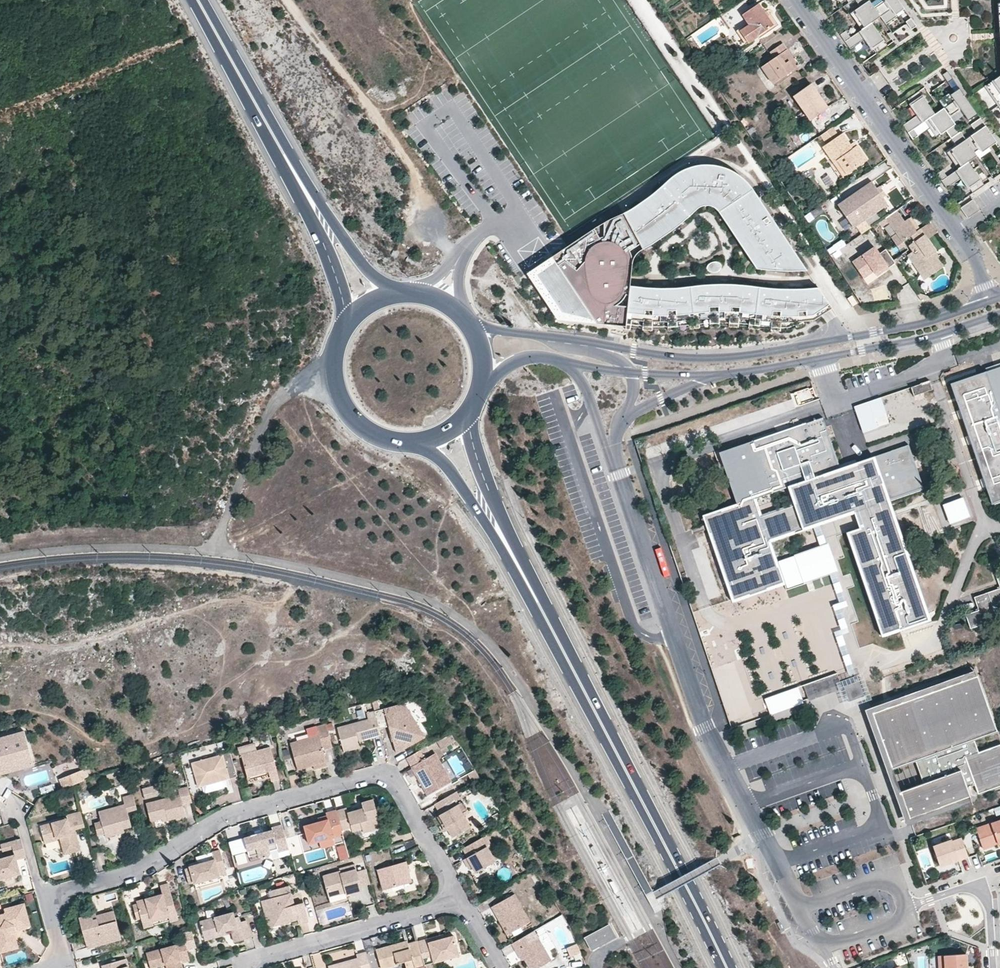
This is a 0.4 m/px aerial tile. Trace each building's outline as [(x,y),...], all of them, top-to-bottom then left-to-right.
[(868,0),(859,0),(862,5),(850,13),(861,28),(849,36),(846,31),(841,35),(850,49),(863,40),(874,55),(890,44),(872,19),(879,14),(886,23),(897,15),(892,7),(898,3),(896,0),(888,0),(889,2),(876,11),(868,0)] [(758,4),(743,14),(750,25),(740,32),(747,41),(772,25),(763,13),(758,4)] [(910,18),(906,21),(911,29),(916,26),(910,18)] [(770,52),(774,57),(762,67),(773,83),(793,69),(786,58),(790,56),(782,44),(770,52)] [(790,56),(786,58),(793,69),(797,66),(790,56)] [(947,71),(942,74),(947,82),(952,79),(947,71)] [(976,93),(999,126),(999,75),(976,93)] [(810,120),(827,107),(811,84),(793,96),(810,120)] [(936,97),(944,109),(959,100),(969,116),(976,111),(962,90),(954,95),(950,88),(936,97)] [(917,114),(903,124),(916,142),(923,136),(917,127),(925,121),(936,136),(945,130),(950,138),(959,132),(944,109),(935,116),(917,91),(906,99),(917,114)] [(991,141),(978,122),(974,124),(979,131),(964,140),(959,132),(950,138),(955,146),(948,151),(959,168),(948,176),(944,171),(940,173),(948,186),(963,176),(972,190),(982,184),(965,157),(991,141)] [(841,133),(837,136),(831,127),(817,136),(820,140),(823,138),(827,143),(823,146),(834,162),(844,176),(866,159),(856,145),(852,148),(848,144),(841,133)] [(834,162),(830,165),(839,178),(844,176),(834,162)] [(637,207),(624,214),(644,250),(680,224),(690,215),(695,209),(703,206),(710,207),(716,209),(757,268),(804,272),(743,179),(730,172),(722,168),(712,167),(702,167),(689,168),(681,172),(672,178),(663,183),(655,195),(644,202),(637,207)] [(876,188),(871,181),(845,199),(837,205),(852,227),(860,222),(887,204),(882,197),(876,188)] [(882,197),(885,194),(879,185),(876,188),(882,197)] [(972,199),(960,207),(967,218),(979,210),(972,199)] [(808,220),(824,213),(822,207),(805,214),(808,220)] [(907,218),(904,220),(897,210),(885,218),(896,234),(891,238),(902,254),(910,248),(904,239),(916,231),(907,218)] [(611,219),(554,255),(594,321),(596,325),(626,328),(628,314),(631,288),(631,271),(632,261),(637,256),(644,250),(624,214),(611,219)] [(938,233),(930,221),(919,229),(927,240),(938,233)] [(910,253),(916,262),(914,264),(920,272),(924,270),(928,276),(942,267),(933,253),(935,252),(927,240),(919,229),(916,231),(904,239),(910,248),(902,254),(904,256),(907,255),(910,253)] [(843,240),(827,247),(838,270),(852,263),(848,256),(857,252),(852,243),(846,246),(843,240)] [(893,260),(885,249),(879,254),(874,247),(852,263),(864,279),(874,272),(876,274),(884,268),(886,270),(896,263),(893,260)] [(910,253),(907,255),(914,264),(916,262),(910,253)] [(556,317),(594,321),(554,255),(527,273),(556,317)] [(878,276),(886,270),(884,268),(876,274),(878,276)] [(924,270),(920,272),(924,279),(928,276),(924,270)] [(658,290),(631,288),(628,314),(645,315),(645,310),(652,311),(652,315),(668,316),(668,311),(676,310),(677,316),(710,312),(710,307),(718,307),(719,312),(730,312),(730,307),(740,307),(739,312),(752,313),(772,316),(773,311),(781,311),(782,317),(797,317),(796,311),(805,310),(805,315),(814,315),(828,306),(816,290),(800,290),(774,290),(749,286),(731,285),(714,286),(694,286),(676,288),(658,290)] [(899,302),(914,301),(912,286),(898,288),(899,302)] [(951,384),(992,503),(999,500),(999,367),(951,384)] [(932,388),(929,381),(911,387),(913,395),(932,388)] [(860,404),(873,441),(933,420),(925,396),(913,400),(909,387),(860,404)] [(769,541),(812,526),(806,508),(839,497),(845,515),(854,512),(859,528),(846,532),(859,571),(882,636),(929,620),(913,573),(894,516),(876,522),(870,506),(888,500),(922,488),(908,445),(840,468),(823,417),(720,451),(737,503),(703,515),(706,524),(707,528),(732,601),(783,583),(769,541)] [(806,508),(812,526),(845,515),(839,497),(806,508)] [(870,506),(876,522),(894,516),(888,500),(870,506)] [(991,606),(999,604),(999,573),(995,574),(999,588),(973,598),(977,611),(973,612),(965,615),(969,629),(996,619),(991,606)] [(942,686),(944,691),(978,679),(976,673),(942,686)] [(837,688),(833,676),(804,686),(809,699),(837,688)] [(874,717),(894,772),(916,764),(923,785),(901,793),(911,821),(971,799),(968,790),(976,787),(979,796),(999,789),(999,746),(978,754),(974,742),(998,734),(978,679),(944,691),(942,686),(941,683),(906,695),(907,698),(909,704),(874,717)] [(973,805),(971,799),(911,821),(901,793),(894,772),(874,717),(909,704),(907,698),(867,713),(893,788),(906,828),(973,805)] [(394,707),(395,712),(407,709),(405,704),(394,707)] [(391,734),(392,732),(394,736),(392,738),(397,752),(406,746),(426,735),(418,721),(413,722),(407,709),(395,712),(394,707),(374,712),(376,716),(379,729),(389,726),(391,734)] [(379,729),(376,716),(337,727),(344,751),(359,747),(359,744),(358,740),(365,738),(381,733),(379,729)] [(315,726),(317,734),(308,737),(290,743),(298,769),(313,765),(325,761),(322,749),(332,747),(326,724),(315,726)] [(317,734),(315,726),(306,729),(308,737),(317,734)] [(24,729),(10,733),(0,736),(0,762),(30,753),(24,729)] [(441,748),(452,742),(449,736),(438,741),(441,748)] [(258,750),(256,743),(239,748),(241,755),(258,750)] [(241,755),(247,776),(268,771),(270,777),(271,781),(279,778),(270,747),(258,750),(241,755)] [(439,759),(435,753),(426,758),(420,749),(407,757),(420,780),(428,776),(436,789),(451,780),(439,759)] [(237,777),(230,752),(193,763),(200,787),(204,785),(225,780),(230,779),(237,777)] [(33,763),(30,753),(0,762),(0,772),(33,763)] [(84,777),(80,768),(58,777),(62,786),(72,782),(84,777)] [(422,784),(426,782),(431,792),(436,789),(428,776),(420,780),(422,784)] [(227,787),(225,780),(204,785),(206,793),(227,787)] [(180,796),(160,800),(147,804),(152,821),(163,818),(167,817),(168,820),(185,816),(182,805),(192,802),(191,799),(188,788),(178,790),(180,796)] [(439,812),(437,813),(450,836),(469,825),(456,802),(460,800),(455,791),(434,803),(439,812)] [(123,797),(125,805),(99,812),(101,821),(104,833),(122,828),(132,826),(128,813),(137,810),(132,795),(123,797)] [(366,812),(361,813),(360,810),(350,812),(349,809),(337,812),(342,831),(353,827),(354,832),(365,829),(366,831),(383,826),(374,799),(363,802),(365,808),(366,812)] [(326,815),(326,819),(318,821),(304,826),(306,833),(309,844),(343,835),(342,831),(337,812),(336,810),(325,813),(326,815)] [(75,831),(72,832),(71,829),(75,828),(84,827),(80,811),(66,815),(67,818),(40,826),(43,836),(59,832),(60,836),(64,835),(67,844),(70,843),(72,851),(80,849),(75,831)] [(976,829),(983,847),(999,841),(999,820),(976,829)] [(104,833),(101,821),(93,823),(97,835),(104,833)] [(272,830),(262,833),(262,837),(258,838),(257,834),(246,838),(249,851),(258,849),(259,855),(260,857),(262,858),(264,858),(270,857),(271,854),(271,851),(278,849),(279,852),(289,849),(282,825),(272,828),(272,830)] [(124,832),(122,828),(104,833),(105,837),(124,832)] [(60,836),(59,832),(43,836),(44,842),(61,837),(60,836)] [(485,836),(463,848),(468,858),(464,860),(467,866),(469,866),(471,864),(474,868),(476,872),(494,862),(486,848),(490,845),(485,836)] [(14,855),(0,859),(0,878),(4,877),(9,876),(19,873),(16,859),(25,856),(20,838),(10,841),(12,847),(14,855)] [(962,838),(934,846),(939,864),(967,855),(962,838)] [(1,849),(12,847),(10,841),(0,844),(1,849)] [(336,845),(339,858),(349,856),(346,842),(336,845)] [(599,856),(593,845),(590,848),(596,858),(599,856)] [(214,860),(203,862),(205,866),(200,867),(199,864),(189,866),(190,868),(184,869),(188,883),(194,882),(194,883),(218,876),(219,876),(218,872),(226,869),(220,850),(212,852),(212,855),(214,860)] [(377,869),(383,889),(413,881),(407,861),(377,869)] [(609,874),(603,863),(599,864),(606,876),(609,874)] [(357,872),(356,869),(341,873),(340,870),(322,876),(327,893),(345,888),(346,890),(347,893),(362,888),(361,886),(357,872)] [(371,883),(366,869),(357,872),(361,886),(371,883)] [(618,891),(613,881),(609,882),(615,893),(618,891)] [(159,887),(161,895),(149,898),(144,900),(136,902),(136,905),(133,906),(136,921),(140,920),(149,917),(151,922),(168,917),(169,922),(177,920),(169,892),(167,885),(159,887)] [(302,902),(294,904),(289,885),(269,891),(271,897),(265,899),(271,919),(275,922),(279,924),(297,920),(299,923),(308,921),(302,902)] [(495,914),(499,911),(505,921),(511,931),(529,921),(514,893),(491,906),(495,914)] [(265,899),(262,900),(270,932),(275,922),(271,919),(265,899)] [(10,940),(9,932),(13,927),(28,923),(23,905),(11,908),(4,910),(5,915),(0,916),(0,953),(3,952),(17,948),(15,939),(10,940)] [(204,934),(223,929),(230,927),(232,933),(239,931),(241,938),(250,936),(246,919),(240,921),(238,915),(234,915),(233,911),(215,916),(217,924),(211,925),(210,918),(199,920),(204,934)] [(499,911),(495,914),(501,923),(505,921),(499,911)] [(94,917),(95,920),(91,920),(90,915),(78,918),(82,934),(84,940),(90,939),(93,947),(119,940),(112,912),(94,917)] [(141,924),(143,929),(169,922),(168,917),(151,922),(149,917),(140,920),(141,924)] [(14,935),(16,931),(29,927),(28,923),(13,927),(9,932),(10,940),(15,939),(14,935)] [(591,949),(617,937),(611,923),(584,935),(591,949)] [(204,934),(205,939),(225,933),(223,929),(204,934)] [(239,931),(232,933),(234,940),(241,938),(239,931)] [(537,938),(533,931),(526,935),(512,943),(516,951),(519,949),(525,959),(530,967),(537,967),(550,960),(537,938)] [(418,942),(424,965),(460,955),(454,935),(444,938),(430,942),(429,939),(418,942)] [(90,939),(84,940),(86,949),(93,947),(90,939)] [(402,961),(405,960),(406,966),(406,967),(415,967),(424,965),(418,942),(417,941),(408,943),(407,941),(388,946),(388,949),(384,950),(384,947),(376,950),(380,967),(387,965),(389,967),(401,965),(402,963),(402,961)] [(180,963),(179,959),(187,957),(183,942),(144,953),(149,967),(164,964),(167,963),(168,967),(181,967),(180,963)] [(577,943),(567,945),(570,959),(579,958),(577,943)] [(522,961),(525,959),(519,949),(516,951),(522,961)] [(357,962),(344,965),(343,962),(328,966),(328,967),(370,967),(366,952),(355,955),(356,959),(357,962)] [(937,956),(939,967),(968,967),(966,952),(937,956)] [(125,959),(102,965),(102,967),(128,967),(125,959)]
